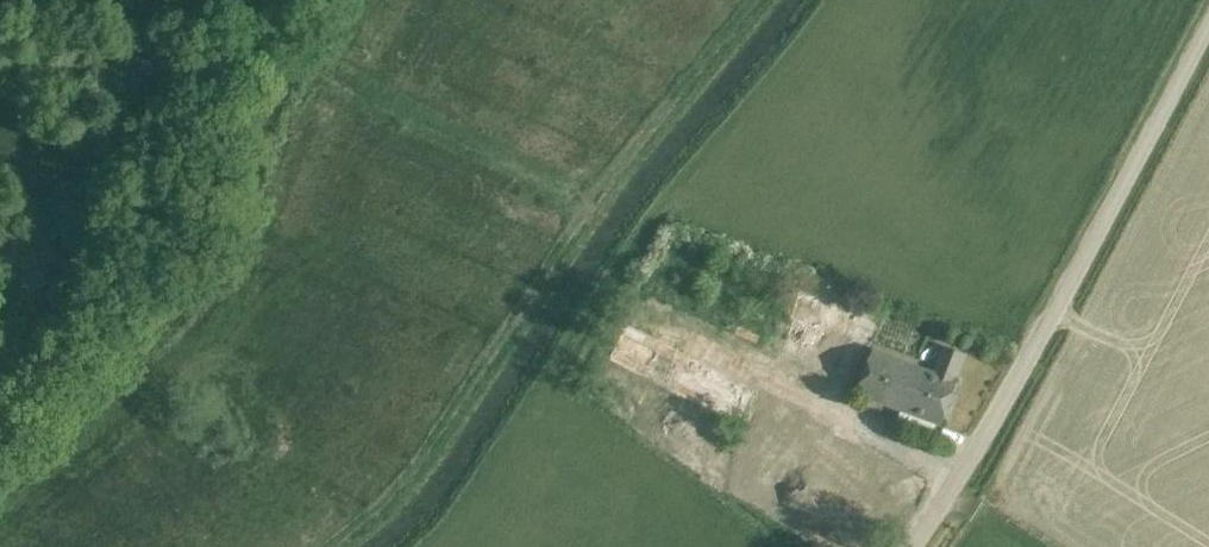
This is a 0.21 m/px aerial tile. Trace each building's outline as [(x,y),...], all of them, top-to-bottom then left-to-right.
[(787,386),(818,395),(850,296),(819,287),(787,386)] [(724,372),(733,353),(637,307),(614,356),(741,417),(756,387),(724,372)] [(857,394),(940,425),(957,380),(958,381),(967,355),(944,347),(935,372),(873,349),(857,394)]
